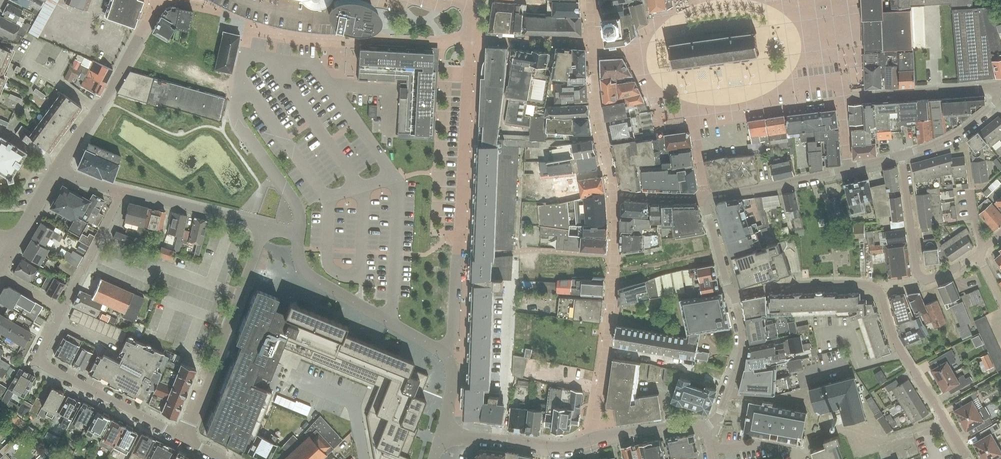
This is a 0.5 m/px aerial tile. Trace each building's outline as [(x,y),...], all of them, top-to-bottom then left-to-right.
[(41,6),(32,1),(31,1),(29,0),(13,0),(27,8),(29,5),(39,11),(41,6)] [(59,0),(47,0),(29,33),(38,38),(59,0)] [(65,3),(87,11),(91,0),(66,0),(65,3)] [(112,0),(107,17),(135,27),(144,0),(143,0),(112,0)] [(211,0),(211,1),(217,4),(217,3),(248,9),(250,3),(254,4),(258,5),(256,20),(255,20),(266,24),(276,27),(287,29),(299,31),(310,32),(322,33),(334,33),(346,33),(358,33),(370,32),(370,31),(369,31),(368,12),(369,13),(370,12),(369,11),(337,1),(337,0),(210,0),(211,0)] [(427,2),(430,2),(429,9),(444,10),(446,0),(428,0),(427,2)] [(521,5),(526,5),(525,14),(551,16),(582,15),(580,1),(549,0),(522,0),(521,5)] [(646,10),(644,0),(634,0),(630,1),(634,24),(631,24),(632,31),(633,37),(633,39),(639,33),(637,29),(648,24),(648,23),(646,10)] [(651,9),(651,11),(667,8),(666,0),(649,0),(651,9)] [(881,51),(881,53),(884,53),(884,55),(888,55),(899,55),(900,55),(900,66),(900,77),(901,88),(916,87),(912,10),(884,11),(883,0),(861,0),(862,12),(862,21),(864,21),(865,51),(881,51)] [(892,8),(911,7),(910,0),(892,0),(892,8)] [(911,7),(951,4),(951,10),(952,10),(958,82),(959,82),(959,81),(996,77),(996,78),(997,78),(981,8),(973,8),(972,0),(910,0),(911,7)] [(634,24),(630,1),(602,4),(604,17),(621,16),(623,32),(632,31),(631,24),(634,24)] [(517,4),(499,3),(494,2),(493,9),(490,31),(515,33),(517,5),(517,4)] [(4,18),(27,30),(28,30),(31,24),(27,23),(26,24),(23,23),(24,20),(19,18),(23,11),(8,3),(3,14),(5,15),(4,18)] [(517,4),(517,5),(515,33),(521,33),(522,14),(525,14),(526,5),(521,5),(517,4)] [(912,10),(916,87),(958,82),(952,10),(951,10),(951,4),(911,7),(912,10)] [(173,40),(180,9),(171,7),(166,9),(153,32),(171,43),(172,40),(176,41),(173,40)] [(1000,77),(1000,48),(989,7),(981,8),(992,56),(997,78),(1000,77)] [(189,31),(193,12),(180,9),(173,40),(176,41),(179,42),(181,30),(189,31)] [(522,31),(525,32),(525,34),(582,35),(582,15),(551,16),(525,14),(522,14),(521,33),(522,34),(522,31)] [(4,18),(0,16),(0,41),(7,43),(9,37),(13,39),(14,39),(17,41),(18,40),(21,35),(24,37),(27,30),(4,18)] [(607,35),(623,32),(621,16),(604,17),(607,35)] [(631,39),(633,37),(632,31),(623,32),(607,35),(604,35),(606,48),(610,47),(610,49),(617,48),(616,46),(627,44),(631,40),(631,39)] [(220,46),(215,69),(231,73),(233,65),(240,36),(223,32),(220,46)] [(670,44),(673,68),(759,56),(756,32),(670,44)] [(13,49),(3,45),(2,48),(0,47),(0,89),(5,78),(1,77),(13,49)] [(525,147),(526,140),(498,139),(505,85),(508,47),(487,46),(487,57),(484,64),(482,70),(479,145),(480,145),(520,147),(525,147)] [(586,50),(560,48),(558,47),(553,78),(569,79),(573,80),(573,76),(587,76),(586,50)] [(410,124),(410,131),(429,132),(433,53),(359,49),(358,63),(359,63),(358,80),(374,81),(382,82),(391,82),(395,82),(395,79),(407,80),(406,83),(406,88),(400,87),(399,114),(398,124),(410,124)] [(530,129),(531,129),(531,116),(526,116),(527,106),(530,107),(530,104),(546,106),(552,69),(548,68),(550,54),(549,54),(549,53),(533,50),(533,51),(530,52),(518,50),(517,49),(514,49),(513,50),(512,53),(511,58),(513,61),(510,85),(508,85),(506,97),(510,98),(506,125),(530,129)] [(880,55),(884,55),(884,53),(881,53),(881,51),(865,51),(864,54),(865,66),(865,69),(866,88),(867,89),(882,88),(881,79),(881,66),(880,55)] [(886,79),(886,88),(893,88),(900,88),(901,88),(900,77),(900,66),(888,66),(888,55),(884,55),(880,55),(881,66),(881,79),(886,79)] [(71,67),(70,67),(77,71),(80,65),(82,63),(75,59),(71,67)] [(624,79),(634,78),(633,76),(623,59),(601,59),(601,78),(601,79),(610,78),(611,81),(624,80),(624,79)] [(113,70),(94,61),(89,69),(80,65),(77,71),(81,73),(106,85),(113,70)] [(70,67),(65,79),(71,82),(74,76),(78,78),(81,73),(77,71),(70,67)] [(226,98),(130,71),(117,93),(162,108),(163,104),(221,122),(226,98)] [(100,95),(106,85),(81,73),(78,78),(84,81),(81,86),(100,95)] [(644,102),(634,78),(624,79),(624,80),(611,81),(610,78),(601,79),(605,105),(627,101),(630,105),(644,102)] [(569,84),(555,85),(556,102),(588,101),(587,84),(569,84)] [(48,97),(35,88),(33,92),(43,99),(44,98),(46,99),(48,97)] [(49,151),(82,107),(63,93),(31,137),(29,135),(31,132),(22,125),(16,134),(30,144),(33,139),(49,151)] [(22,99),(10,94),(9,98),(20,102),(22,99)] [(963,98),(964,122),(971,115),(971,114),(972,114),(972,109),(976,109),(976,111),(983,104),(986,104),(985,96),(963,98)] [(961,124),(964,122),(963,98),(943,99),(945,124),(945,116),(951,116),(953,129),(958,127),(959,126),(958,115),(960,115),(961,124)] [(946,132),(945,124),(943,99),(930,100),(934,124),(936,137),(946,132)] [(919,125),(934,124),(930,100),(920,101),(922,120),(919,120),(919,125)] [(648,109),(644,102),(630,105),(627,101),(605,105),(607,120),(631,116),(648,109)] [(916,123),(919,120),(922,120),(920,101),(897,102),(899,122),(901,121),(916,120),(916,123)] [(876,104),(879,136),(880,139),(892,138),(891,130),(902,129),(901,121),(899,122),(897,102),(876,104)] [(546,107),(546,106),(530,104),(530,107),(527,106),(526,116),(531,116),(540,117),(542,106),(546,107)] [(548,107),(546,117),(545,117),(565,118),(590,117),(589,104),(555,107),(548,107)] [(880,139),(879,136),(876,104),(864,105),(865,129),(876,131),(877,138),(878,137),(878,139),(880,139)] [(377,106),(369,105),(368,117),(376,118),(377,106)] [(849,106),(850,107),(850,116),(851,130),(865,129),(864,105),(849,106)] [(611,139),(654,133),(651,111),(649,111),(648,109),(631,116),(607,120),(607,121),(611,139)] [(801,132),(801,136),(801,142),(809,141),(809,140),(820,138),(824,138),(824,140),(827,166),(841,165),(840,143),(839,127),(838,127),(836,110),(787,116),(789,133),(801,132)] [(540,117),(531,116),(531,129),(530,129),(530,140),(530,141),(540,141),(547,142),(547,141),(565,140),(564,134),(575,134),(575,135),(593,134),(590,117),(565,118),(545,117),(540,117)] [(771,141),(765,142),(767,151),(790,148),(794,147),(795,147),(794,138),(794,137),(788,137),(787,132),(785,116),(767,119),(771,141)] [(989,124),(1000,140),(1000,139),(1000,119),(999,116),(989,124)] [(767,119),(748,122),(751,137),(752,144),(765,142),(771,141),(767,119)] [(936,137),(934,124),(919,125),(919,120),(916,123),(919,144),(936,137)] [(989,124),(979,132),(987,143),(991,148),(1000,140),(989,124)] [(877,142),(877,138),(876,131),(865,129),(852,130),(853,145),(877,142)] [(642,168),(663,167),(663,162),(671,161),(670,150),(668,150),(665,135),(665,132),(654,133),(611,139),(617,164),(620,184),(624,188),(626,188),(632,188),(641,190),(644,190),(642,168)] [(668,150),(670,150),(692,147),(690,134),(688,132),(665,135),(668,150)] [(979,132),(968,140),(972,146),(971,147),(973,162),(985,160),(983,146),(987,143),(979,132)] [(8,177),(9,180),(13,179),(12,175),(26,153),(1,137),(0,138),(0,172),(8,177)] [(824,138),(820,138),(809,140),(810,158),(811,171),(824,167),(823,140),(824,140),(824,138)] [(553,161),(548,161),(549,174),(553,175),(560,174),(575,172),(580,172),(599,169),(597,154),(594,139),(573,143),(551,147),(551,151),(558,150),(559,160),(553,161)] [(853,145),(853,149),(854,159),(878,155),(877,142),(853,145)] [(113,180),(121,157),(89,143),(78,167),(101,177),(102,175),(111,179),(113,180)] [(520,147),(480,145),(475,257),(473,257),(472,279),(471,279),(471,290),(474,290),(471,386),(466,385),(465,417),(483,417),(482,421),(504,423),(506,406),(496,404),(496,402),(499,402),(500,394),(486,392),(486,388),(491,388),(494,289),(503,289),(503,280),(511,281),(512,256),(496,257),(496,249),(513,250),(520,147)] [(672,169),(679,168),(694,166),(692,148),(692,147),(670,150),(671,161),(672,169)] [(77,151),(73,163),(78,164),(82,153),(77,151)] [(951,153),(939,157),(941,176),(953,174),(952,158),(951,153)] [(705,161),(705,162),(710,185),(711,189),(713,191),(759,183),(756,163),(754,155),(728,157),(728,156),(705,161)] [(782,158),(785,177),(797,176),(794,160),(788,161),(788,157),(782,158)] [(939,157),(926,160),(929,179),(941,177),(941,176),(939,157)] [(965,157),(952,158),(953,174),(954,178),(967,176),(965,157)] [(774,179),(785,177),(782,158),(771,160),(774,179)] [(996,158),(993,161),(1000,171),(1000,170),(1000,164),(996,158)] [(926,160),(913,164),(915,183),(929,181),(929,179),(926,160)] [(986,160),(985,160),(973,162),(972,162),(975,183),(989,181),(986,160)] [(642,168),(644,190),(682,190),(679,168),(672,169),(671,161),(663,162),(663,167),(642,168)] [(679,168),(682,190),(696,191),(698,188),(694,167),(694,166),(679,168)] [(893,221),(904,220),(901,196),(892,198),(892,196),(889,196),(889,192),(900,190),(897,167),(884,170),(886,184),(871,187),(873,198),(876,211),(878,217),(892,214),(893,220),(893,221)] [(600,177),(579,180),(582,198),(594,196),(594,194),(605,192),(602,177),(600,177)] [(852,213),(862,210),(860,202),(873,198),(871,187),(869,179),(845,184),(852,213)] [(568,180),(532,185),(534,205),(571,200),(568,180)] [(995,180),(988,187),(991,191),(999,185),(995,180)] [(81,216),(89,201),(63,187),(51,207),(69,218),(66,223),(70,226),(69,229),(80,235),(88,220),(81,216)] [(986,196),(991,191),(988,187),(982,192),(986,196)] [(582,198),(575,199),(578,225),(579,225),(584,225),(584,226),(585,226),(608,226),(606,204),(605,192),(594,194),(594,196),(582,198)] [(804,229),(795,192),(783,195),(787,211),(794,210),(795,218),(793,218),(796,230),(804,229)] [(918,206),(942,203),(940,192),(934,193),(928,194),(917,195),(918,206)] [(98,212),(105,201),(93,194),(89,201),(81,216),(88,220),(97,225),(103,215),(98,212)] [(778,195),(762,197),(763,203),(764,210),(781,207),(778,195)] [(717,204),(717,206),(727,239),(750,232),(756,231),(761,229),(767,227),(769,227),(764,210),(763,203),(762,197),(756,198),(758,210),(762,224),(757,226),(756,222),(747,225),(745,217),(747,216),(745,209),(743,210),(739,199),(720,202),(719,202),(717,204)] [(833,217),(842,215),(837,197),(828,199),(833,217)] [(1000,226),(1000,214),(992,203),(988,198),(979,207),(983,211),(979,214),(995,231),(1000,226)] [(648,216),(648,203),(625,201),(622,203),(622,214),(648,216)] [(557,205),(540,206),(541,226),(541,227),(555,228),(570,230),(570,225),(568,202),(557,205)] [(134,237),(140,239),(141,235),(142,231),(148,208),(129,203),(124,221),(136,224),(134,231),(126,229),(125,233),(134,237)] [(942,203),(918,206),(920,217),(943,214),(942,203)] [(665,227),(675,225),(674,219),(674,204),(662,205),(663,227),(665,227)] [(665,227),(665,238),(680,236),(706,232),(701,212),(698,204),(674,204),(674,219),(675,225),(665,227)] [(660,227),(661,227),(663,227),(662,205),(651,205),(651,217),(652,217),(653,227),(660,227)] [(158,211),(148,208),(142,231),(145,232),(146,227),(161,230),(165,212),(164,210),(160,209),(158,211),(158,210),(158,211)] [(176,251),(179,252),(187,216),(173,212),(167,233),(176,236),(174,241),(176,241),(175,243),(166,241),(162,247),(162,248),(172,250),(176,251)] [(943,214),(920,217),(921,228),(922,228),(928,227),(945,225),(943,214)] [(652,217),(651,217),(651,219),(622,216),(622,232),(648,233),(650,233),(661,233),(661,227),(660,227),(653,227),(652,217)] [(191,232),(188,241),(196,244),(193,256),(199,258),(202,244),(201,244),(207,221),(195,218),(191,232)] [(893,221),(893,220),(890,221),(891,229),(905,227),(904,220),(893,221)] [(63,236),(60,235),(54,231),(54,230),(42,223),(32,239),(47,248),(51,241),(57,245),(63,236)] [(579,226),(579,236),(582,237),(584,237),(608,238),(608,227),(608,226),(585,226),(584,226),(584,225),(579,225),(579,226)] [(541,227),(540,234),(558,235),(557,249),(565,250),(581,251),(607,253),(608,238),(584,237),(582,237),(579,236),(569,236),(570,230),(555,228),(541,227)] [(767,227),(761,229),(762,235),(769,234),(767,227)] [(864,227),(853,228),(853,238),(865,238),(864,232),(864,227)] [(884,244),(907,241),(905,229),(882,232),(884,244)] [(125,233),(116,231),(113,237),(131,244),(134,237),(125,233)] [(750,232),(727,239),(732,255),(756,248),(753,240),(758,238),(757,236),(756,231),(750,232)] [(865,246),(870,246),(870,237),(881,237),(880,231),(864,232),(865,238),(865,246)] [(963,231),(952,238),(963,254),(974,246),(966,235),(963,231)] [(650,233),(648,233),(622,232),(622,252),(628,251),(644,249),(661,246),(661,233),(650,233)] [(82,234),(79,241),(89,247),(95,236),(89,233),(88,237),(82,234)] [(134,237),(131,244),(143,249),(146,237),(141,235),(140,239),(134,237)] [(937,238),(924,240),(925,250),(924,250),(926,264),(940,262),(940,259),(939,252),(946,251),(942,245),(937,238)] [(952,261),(963,254),(952,238),(942,245),(946,251),(949,258),(952,261)] [(49,250),(47,248),(32,239),(23,255),(43,267),(48,259),(45,257),(49,250)] [(732,256),(733,257),(744,284),(764,278),(765,281),(793,272),(786,249),(789,244),(787,239),(732,256)] [(907,241),(885,244),(889,279),(912,276),(907,241)] [(83,244),(79,252),(84,255),(88,247),(83,244)] [(871,254),(884,252),(883,245),(870,246),(871,254)] [(173,260),(176,251),(172,250),(162,248),(158,255),(173,260)] [(67,255),(65,259),(78,267),(84,256),(74,251),(70,257),(67,255)] [(18,266),(14,273),(29,282),(37,268),(22,259),(21,261),(20,260),(17,265),(18,266)] [(63,259),(58,268),(72,276),(77,267),(78,267),(65,259),(65,260),(63,259)] [(721,292),(714,265),(691,269),(694,284),(686,285),(687,288),(694,286),(696,296),(721,292)] [(659,297),(678,293),(687,291),(687,288),(686,285),(694,284),(691,269),(664,275),(655,278),(655,279),(656,281),(659,296),(659,297)] [(540,280),(540,270),(521,271),(522,281),(540,280)] [(47,291),(54,278),(49,275),(42,288),(47,291)] [(54,278),(47,291),(46,293),(57,299),(65,284),(54,278)] [(572,278),(572,294),(582,294),(604,296),(606,279),(593,278),(593,281),(584,280),(584,278),(572,278)] [(649,280),(646,281),(650,299),(659,297),(659,296),(656,281),(655,279),(655,278),(652,279),(649,280)] [(101,279),(93,296),(103,301),(102,303),(109,306),(116,309),(124,312),(122,317),(133,322),(139,309),(144,298),(101,279)] [(555,293),(566,293),(566,281),(558,281),(558,283),(544,282),(543,292),(544,292),(555,293)] [(620,289),(619,305),(621,305),(650,299),(646,281),(620,289)] [(953,281),(938,287),(945,303),(947,308),(950,307),(948,302),(960,297),(953,281)] [(688,299),(682,300),(689,332),(701,331),(715,328),(715,329),(730,326),(727,312),(722,293),(696,297),(696,296),(694,286),(687,288),(687,291),(688,297),(688,299)] [(8,306),(3,316),(22,327),(24,323),(31,327),(43,307),(9,287),(4,288),(0,295),(0,302),(8,306)] [(983,300),(979,289),(968,294),(972,305),(983,300)] [(80,290),(73,306),(75,307),(96,316),(99,309),(106,312),(109,306),(102,303),(103,301),(93,296),(81,291),(80,290)] [(241,345),(206,433),(243,448),(246,442),(252,444),(256,433),(271,396),(272,393),(253,385),(251,384),(256,372),(270,377),(281,348),(280,348),(287,332),(284,331),(289,318),(285,317),(287,313),(275,308),(278,298),(257,290),(236,342),(241,345)] [(782,293),(770,293),(770,311),(837,308),(837,310),(859,310),(859,311),(849,314),(850,315),(851,319),(862,315),(876,357),(891,352),(888,343),(879,319),(880,319),(877,311),(876,311),(873,301),(867,301),(867,299),(860,299),(860,293),(848,293),(848,294),(838,294),(837,292),(826,292),(826,291),(822,292),(822,291),(817,291),(817,292),(814,292),(814,293),(804,293),(804,292),(791,293),(782,294),(782,293)] [(932,321),(935,328),(947,323),(938,300),(925,305),(920,292),(908,295),(917,316),(922,314),(926,324),(932,321)] [(889,299),(892,309),(896,324),(914,318),(905,294),(892,295),(889,299)] [(742,300),(746,319),(767,314),(766,295),(742,300)] [(601,319),(603,300),(559,297),(557,318),(571,319),(600,321),(600,319),(601,319)] [(952,306),(955,313),(965,309),(962,302),(952,306)] [(280,348),(281,348),(378,387),(369,409),(366,416),(374,458),(410,458),(406,457),(417,430),(414,428),(425,400),(424,400),(418,397),(428,374),(411,368),(414,361),(344,333),(347,326),(290,303),(290,304),(287,313),(285,317),(289,318),(284,331),(287,332),(280,348)] [(72,314),(81,318),(84,313),(74,309),(72,314)] [(968,316),(968,314),(965,309),(955,313),(958,320),(968,316)] [(84,326),(89,315),(84,313),(81,318),(79,324),(84,326)] [(31,333),(3,316),(0,314),(0,332),(23,345),(31,333)] [(79,324),(81,318),(72,314),(69,320),(79,324)] [(110,317),(102,314),(100,319),(108,322),(110,317)] [(90,329),(94,318),(89,315),(84,326),(90,329)] [(968,316),(958,320),(961,326),(967,323),(971,322),(968,316)] [(985,316),(974,321),(977,327),(988,322),(985,316)] [(764,325),(763,317),(746,319),(751,343),(778,338),(776,323),(764,325)] [(914,319),(914,318),(896,324),(900,335),(920,326),(923,325),(920,317),(914,319)] [(95,331),(100,320),(94,318),(90,329),(95,331)] [(101,334),(105,323),(100,320),(95,331),(101,334)] [(988,322),(977,327),(980,332),(990,327),(988,322)] [(106,336),(111,325),(105,323),(101,334),(106,336)] [(967,323),(961,326),(958,328),(960,333),(970,329),(967,323)] [(111,338),(116,328),(111,325),(106,336),(111,338)] [(185,350),(191,327),(180,325),(175,347),(185,350)] [(701,331),(689,332),(688,338),(617,326),(615,345),(695,358),(700,335),(701,331)] [(926,336),(920,326),(900,335),(899,335),(905,345),(926,336)] [(990,327),(980,332),(982,338),(993,333),(990,327)] [(117,341),(122,330),(116,328),(111,338),(117,341)] [(970,329),(960,333),(963,339),(972,334),(970,329)] [(122,330),(117,341),(122,343),(127,332),(122,330)] [(993,333),(982,338),(985,343),(995,338),(993,333)] [(82,341),(75,338),(71,335),(68,341),(64,339),(55,356),(70,364),(82,341)] [(810,344),(806,345),(802,346),(800,336),(788,339),(789,341),(774,345),(774,343),(750,348),(748,358),(786,353),(786,355),(786,354),(811,349),(810,344)] [(88,373),(149,404),(161,370),(158,369),(163,356),(164,354),(128,337),(119,355),(122,357),(119,363),(104,355),(102,358),(98,355),(88,373)] [(995,338),(985,343),(987,349),(998,344),(995,338)] [(998,344),(987,349),(990,354),(1000,349),(998,344)] [(78,354),(79,355),(74,365),(84,371),(93,354),(81,348),(78,354)] [(990,354),(992,360),(1000,356),(1000,351),(1000,349),(990,354)] [(938,381),(953,372),(950,365),(956,362),(954,358),(956,356),(952,350),(939,357),(943,364),(932,370),(938,381)] [(696,358),(708,361),(709,353),(702,351),(702,352),(697,352),(696,358)] [(787,358),(786,354),(786,355),(786,353),(748,358),(746,369),(745,369),(745,370),(777,363),(776,360),(781,359),(787,358)] [(988,354),(981,357),(983,361),(987,369),(994,366),(988,354)] [(527,363),(528,358),(514,355),(514,360),(527,363)] [(161,370),(149,404),(155,407),(156,404),(163,407),(161,411),(176,419),(196,369),(180,363),(163,356),(158,369),(161,370)] [(992,360),(995,366),(1000,363),(1000,356),(992,360)] [(614,359),(607,407),(615,408),(618,424),(663,417),(659,394),(636,397),(639,379),(644,379),(647,364),(641,363),(619,360),(614,359)] [(788,361),(789,369),(790,372),(803,368),(801,359),(788,361)] [(7,370),(10,366),(11,365),(2,360),(2,361),(0,363),(0,366),(7,370)] [(527,363),(514,360),(513,365),(526,368),(527,363)] [(983,361),(979,363),(983,371),(987,369),(983,361)] [(776,379),(777,369),(777,363),(745,370),(740,392),(775,395),(776,393),(793,389),(790,376),(776,379)] [(659,382),(661,367),(651,364),(649,380),(659,382)] [(526,368),(513,365),(513,371),(524,373),(526,368)] [(7,373),(6,373),(7,374),(12,377),(16,370),(10,367),(7,373)] [(20,369),(1,402),(7,405),(15,392),(24,397),(35,377),(20,369)] [(881,385),(888,380),(881,370),(875,375),(881,385)] [(524,373),(513,371),(513,376),(523,379),(524,373)] [(953,372),(938,381),(944,392),(955,385),(958,390),(973,382),(970,376),(966,379),(964,375),(957,379),(953,372)] [(845,423),(866,418),(855,377),(811,389),(816,410),(820,412),(839,407),(840,408),(841,408),(845,423)] [(709,413),(717,390),(706,386),(705,389),(704,389),(704,390),(690,385),(691,381),(680,378),(673,401),(683,405),(683,404),(699,409),(699,410),(709,413)] [(896,380),(885,387),(889,392),(892,390),(899,401),(915,391),(908,380),(900,385),(896,380)] [(37,398),(30,411),(38,415),(37,418),(39,419),(41,416),(45,418),(46,415),(52,418),(65,395),(52,388),(45,402),(37,398)] [(572,390),(560,389),(550,388),(548,405),(547,408),(546,422),(545,426),(553,427),(553,431),(564,432),(565,428),(571,429),(572,423),(580,424),(581,413),(580,413),(583,392),(572,390)] [(915,391),(899,401),(906,412),(922,402),(915,391)] [(961,421),(978,411),(984,408),(975,392),(961,400),(964,405),(955,411),(961,421)] [(86,433),(99,439),(110,419),(97,412),(96,414),(93,413),(94,410),(79,402),(79,400),(76,399),(73,399),(69,397),(60,413),(66,416),(61,426),(66,429),(67,427),(71,429),(73,429),(74,425),(77,425),(78,425),(80,421),(90,426),(86,433)] [(880,411),(871,397),(865,400),(874,415),(880,411)] [(26,418),(33,405),(24,400),(17,413),(26,418)] [(748,419),(745,432),(770,436),(772,424),(781,425),(779,438),(802,442),(807,412),(751,402),(751,403),(748,415),(748,419)] [(922,402),(906,412),(913,423),(929,413),(922,402)] [(979,431),(993,423),(989,418),(991,417),(985,407),(984,408),(978,411),(961,421),(967,431),(976,426),(979,431)] [(542,422),(546,422),(547,408),(547,411),(530,409),(529,411),(526,432),(540,434),(542,422)] [(526,432),(529,411),(510,409),(510,415),(511,415),(509,430),(526,432)] [(880,411),(874,415),(877,419),(883,415),(880,411)] [(889,414),(886,417),(892,427),(896,425),(889,414)] [(883,415),(877,419),(887,433),(892,430),(883,415)] [(284,458),(322,458),(342,440),(320,416),(305,431),(309,436),(284,458)] [(119,421),(116,422),(112,420),(100,443),(111,450),(113,447),(127,454),(129,450),(137,434),(133,431),(133,429),(127,425),(125,427),(124,426),(123,423),(119,421)] [(980,454),(997,444),(991,434),(1000,429),(997,423),(980,433),(983,438),(974,444),(980,454)] [(29,425),(23,431),(28,435),(34,428),(29,425)] [(141,433),(129,458),(144,458),(154,440),(141,433)] [(248,452),(260,458),(269,458),(280,439),(271,434),(268,440),(258,434),(248,452)] [(699,455),(695,434),(680,437),(680,436),(666,439),(670,458),(681,458),(699,455)] [(54,435),(51,442),(56,445),(57,444),(60,438),(54,435)] [(293,435),(287,440),(292,445),(297,439),(293,435)] [(835,449),(838,448),(836,443),(841,441),(839,435),(824,441),(826,446),(812,451),(815,458),(839,458),(835,449)] [(644,458),(666,458),(661,441),(660,440),(648,442),(647,441),(645,441),(643,442),(642,444),(641,444),(644,458)] [(166,446),(156,441),(147,458),(159,458),(166,446)] [(6,454),(12,447),(8,443),(0,451),(4,455),(6,454)] [(641,444),(632,446),(632,445),(630,446),(630,444),(624,445),(624,447),(623,447),(625,458),(644,458),(641,444)] [(980,454),(983,458),(1000,458),(1000,451),(997,444),(980,454)] [(175,450),(166,446),(159,458),(171,458),(175,450)] [(68,447),(65,452),(70,456),(73,451),(68,447)] [(473,458),(505,458),(506,453),(487,451),(481,451),(478,454),(473,458)] [(520,454),(506,451),(506,453),(505,458),(519,458),(520,454)]
